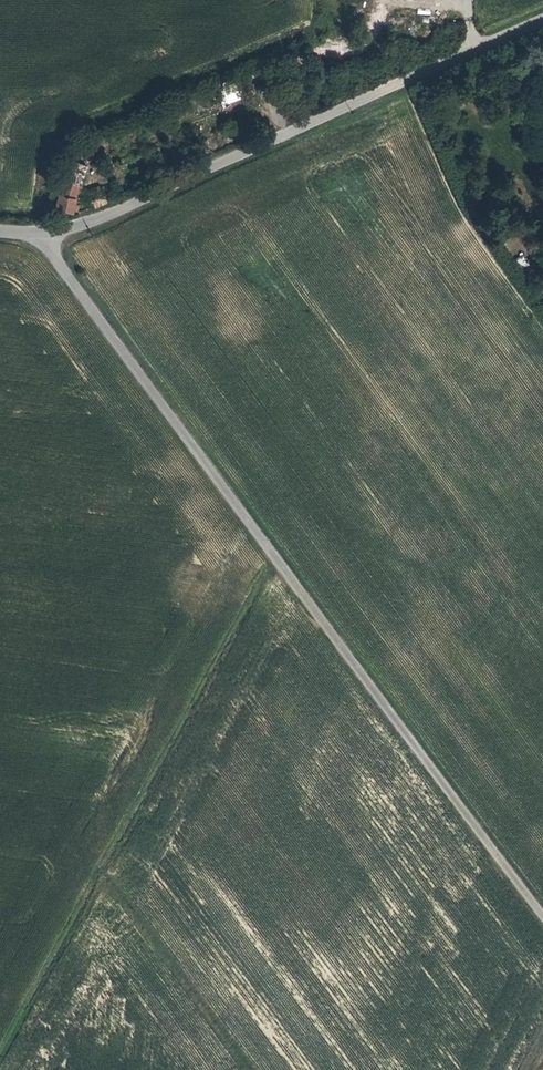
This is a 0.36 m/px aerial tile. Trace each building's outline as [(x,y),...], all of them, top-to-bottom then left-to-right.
[(62,182),(56,205),(72,209),(84,164),(65,159),(59,181),(62,182)] [(99,191),(84,195),(87,206),(102,202),(99,191)]
